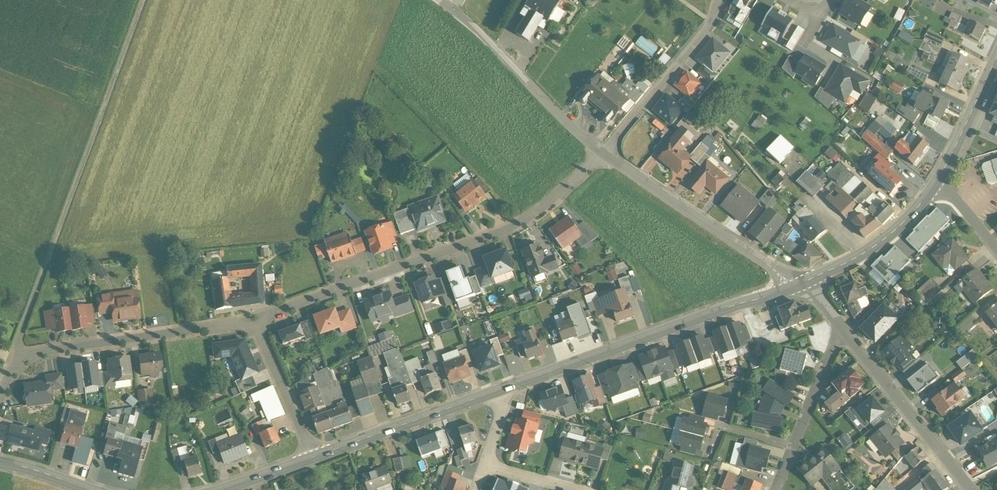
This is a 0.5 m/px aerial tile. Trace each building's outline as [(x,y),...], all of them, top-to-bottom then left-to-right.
[(525,8),(542,18),(549,22),(562,0),(530,0),(525,8)] [(732,4),(731,4),(728,15),(736,20),(738,21),(746,8),(751,0),(734,0),(732,4)] [(861,0),(855,0),(853,4),(867,12),(871,6),(861,0)] [(853,4),(848,1),(841,13),(849,18),(849,20),(853,22),(855,22),(860,25),(867,12),(853,4)] [(526,19),(517,34),(528,41),(538,26),(537,26),(542,18),(525,8),(520,15),(526,19)] [(746,8),(738,21),(736,20),(735,22),(742,26),(751,11),(746,8)] [(779,36),(784,39),(792,24),(794,21),(787,17),(787,16),(781,12),(780,14),(772,9),(762,27),(771,32),(768,37),(776,41),(779,36)] [(961,17),(952,13),(949,20),(951,21),(951,20),(958,24),(961,17)] [(986,28),(961,17),(958,24),(955,30),(980,42),(986,28)] [(549,22),(542,18),(537,26),(538,26),(543,29),(549,22)] [(958,24),(951,20),(951,21),(948,27),(955,30),(958,24)] [(804,31),(792,24),(784,39),(783,40),(787,42),(784,47),(792,51),(804,31)] [(850,36),(833,26),(824,42),(844,54),(856,50),(860,42),(861,42),(850,36)] [(756,32),(764,36),(767,31),(759,27),(756,32)] [(934,33),(929,30),(925,38),(930,40),(934,33)] [(868,40),(853,31),(850,36),(861,42),(860,42),(865,45),(868,40)] [(945,40),(934,33),(930,40),(943,45),(945,40)] [(639,37),(634,45),(652,55),(657,47),(639,37)] [(918,46),(907,39),(903,47),(914,53),(918,46)] [(730,53),(713,40),(697,60),(704,65),(713,73),(730,53)] [(631,41),(626,48),(629,51),(635,44),(631,41)] [(971,62),(954,54),(947,69),(964,77),(971,62)] [(802,63),(789,56),(782,69),(793,79),(797,73),(796,73),(802,63)] [(825,68),(806,56),(802,63),(796,73),(797,73),(815,84),(825,68)] [(713,73),(704,65),(697,73),(712,85),(718,76),(713,73)] [(868,82),(841,66),(826,91),(836,97),(836,98),(844,103),(852,89),(861,94),(868,82)] [(964,77),(947,69),(940,84),(957,91),(964,77)] [(928,76),(917,71),(914,76),(925,83),(928,76)] [(615,82),(604,72),(600,78),(611,87),(615,82)] [(702,85),(686,72),(674,86),(686,96),(690,99),(702,85)] [(599,77),(583,95),(584,96),(589,100),(595,105),(611,87),(600,78),(599,77)] [(900,93),(903,83),(892,79),(889,89),(900,93)] [(611,87),(628,101),(630,99),(629,99),(638,88),(629,80),(623,88),(615,82),(611,87)] [(611,87),(595,105),(607,115),(611,119),(612,120),(628,101),(611,87)] [(638,88),(629,99),(630,99),(635,104),(644,93),(638,88)] [(826,91),(821,88),(815,98),(828,110),(836,98),(836,97),(826,91)] [(882,93),(875,89),(871,96),(877,100),(882,93)] [(938,94),(926,89),(925,92),(923,94),(932,99),(935,100),(938,94)] [(932,99),(923,94),(925,92),(924,91),(916,107),(926,112),(932,99)] [(874,100),(865,95),(859,107),(868,112),(874,100)] [(584,105),(589,100),(584,96),(580,100),(580,102),(582,105),(584,105)] [(666,96),(654,111),(671,124),(682,110),(683,109),(677,105),(666,96)] [(686,96),(682,100),(691,107),(695,103),(690,99),(686,96)] [(715,102),(709,97),(703,104),(709,109),(715,102)] [(682,100),(681,99),(677,105),(683,109),(682,110),(686,113),(691,107),(682,100)] [(935,100),(932,99),(926,112),(941,119),(947,106),(935,100)] [(723,109),(729,114),(737,104),(731,100),(723,109)] [(919,115),(899,105),(896,112),(904,117),(913,124),(919,115)] [(874,121),(864,112),(861,115),(865,119),(855,132),(861,137),(865,133),(862,131),(867,126),(870,127),(871,125),(874,121)] [(608,124),(611,119),(607,115),(603,119),(603,121),(605,124),(608,124)] [(752,126),(758,131),(765,121),(759,116),(752,126)] [(886,122),(879,116),(874,121),(882,127),(886,122)] [(913,124),(904,117),(899,124),(908,130),(913,124)] [(810,124),(805,119),(799,126),(804,131),(810,124)] [(882,127),(874,121),(871,125),(878,131),(882,127)] [(892,127),(886,122),(882,127),(887,132),(892,127)] [(918,137),(910,148),(901,140),(908,130),(899,124),(891,135),(892,136),(892,137),(899,143),(895,149),(903,156),(913,165),(928,145),(918,137)] [(884,145),(874,136),(878,131),(871,125),(870,127),(867,126),(862,131),(865,133),(861,137),(887,159),(892,153),(892,152),(884,145)] [(678,147),(683,150),(693,138),(682,129),(676,138),(676,141),(680,145),(678,147)] [(709,138),(715,143),(721,135),(719,133),(714,139),(710,136),(709,138)] [(701,144),(708,150),(715,143),(709,138),(707,137),(701,144)] [(780,137),(766,152),(780,164),(793,149),(780,137)] [(892,137),(887,142),(894,151),(895,149),(899,143),(892,137)] [(680,145),(676,141),(660,160),(670,167),(672,167),(679,172),(688,161),(680,154),(683,150),(678,147),(680,145)] [(894,151),(887,142),(884,145),(892,152),(894,151)] [(700,144),(689,158),(697,164),(705,154),(708,150),(700,144)] [(835,151),(831,148),(825,155),(829,158),(835,151)] [(705,154),(697,164),(701,168),(707,161),(707,162),(710,158),(705,154)] [(892,166),(879,154),(872,163),(876,167),(879,163),(887,170),(892,166)] [(707,162),(707,161),(701,168),(687,185),(698,194),(705,185),(716,194),(728,179),(707,162)] [(991,161),(984,164),(982,168),(987,183),(991,185),(996,183),(996,177),(991,161)] [(872,163),(866,169),(870,174),(876,167),(872,163)] [(887,170),(879,163),(876,167),(870,174),(870,175),(875,180),(876,181),(877,181),(891,193),(892,191),(899,183),(901,182),(887,170)] [(813,165),(807,171),(813,176),(819,170),(813,165)] [(806,172),(796,182),(804,189),(810,183),(813,179),(806,172)] [(784,182),(777,176),(771,184),(778,189),(784,182)] [(872,193),(854,177),(842,190),(849,196),(860,206),(864,201),(872,193)] [(491,191),(479,178),(474,182),(484,196),(491,191)] [(823,187),(813,179),(810,183),(818,190),(814,195),(815,196),(823,187)] [(473,181),(454,196),(466,211),(485,197),(484,196),(474,182),(473,181)] [(810,183),(804,189),(814,198),(815,196),(814,195),(818,190),(810,183)] [(899,183),(892,191),(893,192),(900,184),(899,183)] [(759,203),(738,186),(724,203),(736,213),(734,216),(743,223),(759,203)] [(768,190),(759,201),(766,207),(774,197),(768,190)] [(849,196),(842,190),(830,202),(837,209),(846,200),(849,196)] [(860,206),(849,196),(846,200),(851,204),(850,205),(856,210),(860,206)] [(438,198),(409,208),(412,216),(417,229),(417,231),(446,221),(438,198)] [(805,207),(800,200),(795,204),(797,207),(794,210),(797,213),(805,207)] [(851,204),(846,200),(837,209),(847,218),(855,210),(856,210),(850,205),(851,204)] [(884,203),(876,210),(872,206),(871,208),(864,201),(860,206),(871,216),(881,226),(894,213),(884,203)] [(871,216),(860,206),(856,210),(855,210),(861,216),(862,215),(865,220),(871,216)] [(814,218),(805,207),(797,213),(795,215),(793,218),(801,229),(814,218)] [(919,223),(934,237),(950,222),(936,208),(928,217),(927,215),(919,223)] [(770,211),(751,234),(765,246),(784,222),(770,211)] [(871,216),(865,220),(862,215),(861,216),(853,222),(865,238),(881,226),(871,216)] [(412,216),(396,221),(401,235),(417,229),(412,216)] [(576,227),(569,217),(568,217),(569,217),(550,231),(550,230),(549,231),(550,232),(549,233),(554,239),(555,238),(563,250),(576,240),(582,249),(590,243),(588,241),(578,226),(576,227)] [(814,218),(801,229),(808,237),(812,242),(825,230),(814,218)] [(578,226),(588,241),(598,235),(583,222),(578,226)] [(919,253),(934,237),(919,223),(912,230),(913,231),(905,240),(919,253)] [(399,241),(392,224),(384,227),(390,244),(399,241)] [(384,227),(384,226),(375,229),(372,227),(368,229),(367,232),(366,232),(373,255),(392,249),(390,244),(384,227)] [(794,243),(781,233),(774,244),(786,252),(794,243)] [(350,236),(325,245),(332,263),(357,254),(350,236)] [(808,237),(798,245),(803,249),(794,257),(810,267),(820,258),(809,245),(812,242),(808,237)] [(968,260),(952,240),(932,256),(939,264),(946,259),(955,271),(968,260)] [(798,245),(794,243),(786,252),(794,257),(803,249),(798,245)] [(544,261),(538,246),(524,252),(533,278),(558,269),(554,258),(544,261)] [(883,258),(899,273),(911,261),(895,246),(883,258)] [(506,251),(485,258),(488,267),(492,278),(493,278),(513,271),(506,251)] [(888,284),(899,273),(883,258),(881,256),(870,267),(888,284)] [(955,271),(946,259),(939,264),(948,276),(955,271)] [(619,276),(615,262),(607,265),(611,279),(619,276)] [(261,264),(227,267),(228,278),(252,276),(253,294),(251,294),(252,304),(264,303),(261,264)] [(462,267),(446,273),(459,310),(471,305),(469,298),(476,295),(470,278),(466,280),(462,267)] [(488,267),(475,272),(480,288),(494,283),(493,278),(492,278),(488,267)] [(992,290),(976,270),(957,284),(973,305),(992,290)] [(476,276),(470,278),(476,295),(482,293),(476,276)] [(226,278),(212,280),(217,310),(244,306),(243,296),(232,297),(232,294),(229,294),(226,278)] [(434,278),(416,284),(423,303),(426,304),(431,303),(432,300),(441,297),(436,282),(434,278)] [(442,280),(436,282),(441,297),(447,295),(442,280)] [(631,281),(625,284),(628,295),(635,293),(631,281)] [(929,281),(916,293),(926,305),(939,293),(929,281)] [(855,284),(841,290),(849,305),(855,302),(859,305),(861,309),(870,306),(866,297),(869,295),(866,287),(858,291),(855,284)] [(621,307),(618,298),(625,296),(626,295),(624,291),(595,301),(599,315),(614,310),(618,322),(633,317),(629,305),(628,305),(621,307)] [(135,292),(111,295),(113,311),(114,320),(138,317),(135,292)] [(251,294),(243,296),(244,306),(252,304),(251,294)] [(389,294),(366,302),(370,313),(371,312),(373,319),(372,320),(373,321),(395,313),(396,313),(392,302),(389,294)] [(111,295),(97,297),(100,313),(113,311),(111,295)] [(407,296),(392,302),(396,313),(395,313),(396,317),(412,311),(407,296)] [(625,296),(618,298),(621,307),(628,305),(625,296)] [(882,300),(870,312),(874,316),(884,307),(886,309),(889,306),(882,300)] [(849,305),(848,306),(854,319),(862,311),(861,309),(859,305),(855,302),(849,305)] [(798,310),(795,303),(778,309),(781,316),(786,329),(794,325),(794,326),(811,319),(806,307),(798,310)] [(994,307),(991,309),(992,309),(986,314),(996,328),(996,305),(994,307)] [(93,306),(84,307),(86,324),(87,324),(95,323),(93,306)] [(84,307),(69,309),(72,330),(88,328),(87,324),(86,324),(84,307)] [(874,316),(862,329),(875,343),(888,329),(890,329),(893,326),(893,324),(897,320),(886,309),(884,307),(874,316)] [(69,309),(53,312),(56,329),(55,329),(56,332),(72,330),(69,309)] [(575,309),(569,311),(572,320),(573,322),(579,320),(575,309)] [(350,310),(337,315),(341,327),(340,328),(341,333),(356,328),(350,310)] [(335,311),(316,317),(321,334),(340,328),(341,327),(337,315),(335,311)] [(573,322),(572,320),(569,311),(561,314),(564,323),(557,325),(558,326),(564,342),(578,336),(573,322)] [(53,312),(45,313),(48,330),(55,329),(56,329),(53,312)] [(561,314),(552,317),(555,327),(558,326),(557,325),(564,323),(561,314)] [(786,329),(781,316),(775,318),(780,331),(786,329)] [(972,317),(962,325),(966,331),(977,322),(972,317)] [(739,323),(727,328),(735,350),(747,346),(745,341),(741,328),(739,323)] [(286,329),(284,331),(279,333),(283,345),(290,343),(291,345),(298,342),(298,340),(305,337),(301,325),(295,327),(292,327),(289,327),(286,329)] [(747,326),(741,328),(745,341),(752,339),(747,326)] [(727,328),(714,332),(721,350),(722,355),(735,350),(727,328)] [(536,341),(534,335),(527,337),(530,343),(524,345),(523,345),(527,356),(528,359),(536,356),(537,358),(542,356),(537,340),(536,341)] [(702,336),(690,341),(698,363),(710,359),(709,354),(704,341),(702,336)] [(527,337),(514,342),(516,346),(523,343),(524,345),(530,343),(527,337)] [(716,337),(710,339),(714,352),(721,350),(716,337)] [(493,348),(497,358),(504,356),(497,338),(490,341),(491,343),(493,348)] [(710,339),(704,341),(709,354),(714,352),(710,339)] [(900,339),(883,352),(890,360),(889,360),(893,365),(894,365),(896,368),(898,366),(911,356),(913,354),(900,339)] [(244,341),(214,346),(215,358),(231,356),(242,380),(251,376),(257,373),(244,341)] [(690,341),(677,345),(685,365),(686,368),(698,363),(690,341)] [(523,343),(516,346),(520,358),(527,356),(523,345),(524,345),(523,343)] [(399,348),(386,354),(394,378),(395,378),(394,375),(407,370),(399,348)] [(493,348),(475,354),(482,372),(499,365),(497,358),(493,348)] [(667,354),(665,348),(652,352),(660,375),(673,370),(667,354)] [(679,349),(673,352),(679,368),(685,365),(679,349)] [(459,353),(458,353),(461,360),(464,359),(466,365),(472,362),(467,350),(459,353)] [(807,356),(786,350),(780,371),(786,372),(802,376),(807,356)] [(433,351),(427,353),(431,365),(437,363),(433,351)] [(458,351),(442,357),(445,366),(461,360),(458,353),(459,353),(458,351)] [(652,352),(640,357),(642,363),(647,379),(648,379),(660,375),(652,352)] [(673,352),(667,354),(673,370),(679,368),(673,352)] [(957,363),(962,370),(965,368),(975,360),(970,353),(957,363)] [(159,354),(139,357),(142,376),(151,374),(153,371),(159,370),(161,367),(159,354)] [(911,356),(898,366),(903,372),(916,362),(911,356)] [(126,358),(110,361),(112,373),(113,382),(114,382),(129,380),(126,358)] [(916,362),(903,372),(907,377),(924,364),(920,358),(916,362)] [(461,360),(445,366),(449,375),(451,383),(470,376),(466,365),(464,359),(461,360)] [(371,360),(358,364),(365,386),(366,387),(379,382),(371,360)] [(642,363),(636,365),(641,379),(641,381),(647,379),(642,363)] [(81,366),(84,388),(98,386),(97,373),(95,364),(81,366)] [(924,364),(907,377),(920,393),(937,379),(924,364)] [(974,364),(967,370),(965,368),(962,370),(965,375),(968,373),(972,377),(979,371),(974,364)] [(641,379),(636,365),(630,367),(635,381),(641,379)] [(81,366),(67,368),(68,377),(70,390),(84,388),(81,366)] [(445,366),(440,367),(443,377),(449,375),(445,366)] [(629,366),(616,370),(624,393),(637,388),(635,381),(630,367),(629,366)] [(436,374),(428,376),(425,368),(419,371),(418,371),(422,380),(422,381),(428,395),(442,390),(436,374)] [(414,370),(408,372),(413,384),(422,381),(422,380),(418,371),(419,371),(418,369),(414,370)] [(780,371),(775,369),(774,375),(785,378),(786,372),(780,371)] [(407,370),(394,375),(395,378),(396,377),(400,388),(406,386),(406,387),(413,384),(408,372),(407,370)] [(616,370),(603,375),(604,377),(609,391),(611,398),(624,393),(616,370)] [(962,370),(952,378),(956,383),(966,375),(965,375),(962,370)] [(863,386),(851,371),(845,376),(844,373),(839,377),(841,379),(826,391),(833,399),(832,400),(839,409),(851,399),(851,398),(858,393),(856,391),(863,386)] [(112,373),(103,374),(104,387),(115,386),(114,382),(113,382),(112,373)] [(62,374),(46,377),(47,382),(49,391),(64,388),(62,378),(62,374)] [(251,376),(242,380),(235,383),(240,395),(257,387),(251,376)] [(590,376),(574,382),(578,395),(577,398),(579,402),(581,403),(582,405),(593,401),(598,399),(594,390),(595,390),(590,376)] [(406,386),(400,388),(396,377),(395,378),(394,378),(389,380),(398,406),(411,401),(406,387),(406,386)] [(609,391),(604,377),(598,379),(601,388),(603,393),(609,391)] [(308,378),(295,385),(299,396),(301,395),(300,395),(312,391),(312,390),(308,378)] [(794,396),(770,381),(763,391),(767,394),(759,414),(755,414),(752,426),(780,431),(782,419),(778,419),(784,404),(788,406),(794,396)] [(47,382),(24,386),(26,395),(24,395),(22,397),(22,400),(25,402),(27,402),(27,406),(50,403),(49,391),(47,382)] [(954,385),(947,390),(953,398),(960,392),(954,385)] [(365,386),(353,390),(357,406),(362,417),(362,418),(375,413),(366,387),(365,386)] [(272,387),(251,396),(254,403),(261,400),(268,416),(282,410),(272,387)] [(329,387),(319,390),(325,405),(328,413),(331,412),(330,408),(338,405),(336,400),(341,399),(337,388),(330,391),(329,387)] [(318,388),(312,390),(312,391),(300,395),(301,395),(306,412),(311,410),(318,408),(325,405),(319,390),(318,388)] [(561,388),(542,395),(544,400),(540,401),(539,404),(541,409),(543,410),(547,409),(548,411),(550,410),(555,412),(557,407),(562,405),(565,412),(569,411),(565,400),(561,388)] [(603,393),(601,388),(595,390),(594,390),(598,399),(593,401),(595,407),(607,403),(603,393)] [(151,390),(137,392),(139,407),(153,405),(151,390)] [(953,398),(947,390),(932,402),(938,409),(937,410),(942,416),(964,399),(960,392),(953,398)] [(727,401),(708,396),(704,411),(718,415),(723,416),(727,401)] [(573,397),(565,400),(569,411),(565,412),(567,418),(579,414),(573,397)] [(866,419),(870,423),(884,412),(876,403),(878,402),(875,398),(866,404),(854,414),(855,416),(861,423),(866,419)] [(341,399),(336,400),(338,405),(330,408),(331,412),(328,413),(327,414),(333,430),(353,422),(353,421),(349,409),(348,409),(345,400),(342,401),(341,399)] [(862,399),(845,414),(850,420),(855,416),(854,414),(866,404),(862,399)] [(839,409),(832,400),(826,405),(833,413),(839,409)] [(325,405),(318,408),(321,416),(327,414),(328,413),(325,405)] [(357,406),(349,409),(353,421),(362,417),(357,406)] [(70,409),(65,408),(60,424),(66,425),(70,410),(70,409)] [(327,414),(321,416),(318,408),(311,410),(319,434),(333,430),(327,414)] [(86,415),(70,410),(66,425),(61,442),(77,447),(79,438),(86,415)] [(282,410),(268,416),(269,418),(271,422),(285,416),(282,410)] [(541,415),(525,411),(522,422),(538,426),(541,415)] [(718,415),(704,411),(703,417),(704,418),(716,421),(718,415)] [(251,412),(243,419),(247,424),(255,417),(251,412)] [(703,417),(691,414),(689,420),(703,424),(704,418),(703,417)] [(946,424),(950,429),(963,419),(960,414),(946,424)] [(950,429),(961,445),(982,431),(970,415),(963,419),(950,429)] [(269,418),(261,422),(263,428),(272,424),(271,422),(269,418)] [(689,420),(684,419),(680,432),(703,438),(707,425),(703,424),(689,420)] [(522,422),(517,420),(516,427),(514,427),(512,434),(513,435),(513,436),(511,436),(508,447),(510,447),(512,451),(515,452),(517,451),(518,450),(520,450),(519,452),(526,453),(528,446),(533,443),(538,426),(522,422)] [(263,428),(261,422),(252,425),(256,436),(259,435),(259,434),(274,428),(272,424),(263,428)] [(126,429),(109,424),(107,430),(115,433),(124,435),(126,429)] [(150,441),(155,443),(159,431),(157,430),(159,425),(155,424),(150,441)] [(889,425),(871,440),(885,458),(892,452),(904,444),(903,443),(899,437),(901,436),(895,429),(893,431),(889,425)] [(473,426),(459,430),(464,446),(477,442),(478,441),(473,426)] [(34,433),(11,427),(7,442),(38,451),(40,443),(46,445),(48,438),(34,434),(34,433)] [(50,431),(36,427),(34,433),(34,434),(48,438),(50,431)] [(274,428),(259,434),(259,435),(265,448),(279,442),(274,428)] [(122,443),(113,441),(115,433),(107,430),(103,446),(106,446),(103,455),(118,460),(123,444),(122,443)] [(436,433),(442,450),(450,447),(444,430),(436,433)] [(703,438),(680,432),(677,444),(682,446),(696,450),(700,451),(703,438)] [(124,435),(115,433),(113,441),(122,443),(124,435)] [(436,433),(416,441),(422,458),(442,450),(436,433)] [(562,433),(557,447),(563,449),(566,440),(567,440),(568,435),(562,433)] [(143,435),(141,442),(142,442),(149,444),(151,437),(143,435)] [(217,445),(220,452),(225,464),(234,461),(235,462),(240,460),(240,458),(247,456),(239,436),(217,445)] [(77,447),(72,462),(85,466),(92,441),(79,438),(77,447)] [(758,442),(745,438),(743,446),(751,448),(756,449),(758,442)] [(217,445),(215,440),(208,442),(213,454),(220,452),(217,445)] [(567,440),(566,440),(563,449),(560,459),(579,464),(585,445),(567,440)] [(993,443),(994,444),(978,452),(982,460),(985,458),(990,467),(996,463),(996,441),(993,443)] [(149,444),(142,442),(140,449),(141,449),(138,460),(144,461),(149,444)] [(478,445),(477,442),(464,446),(465,448),(467,453),(477,450),(478,445)] [(904,444),(892,452),(899,461),(910,449),(904,442),(903,443),(904,444)] [(140,449),(123,444),(118,460),(123,461),(119,474),(133,478),(138,460),(141,449),(140,449)] [(602,450),(585,445),(579,464),(598,469),(601,460),(603,450),(602,450)] [(612,447),(604,445),(602,450),(603,450),(601,460),(607,461),(612,447)] [(696,450),(682,446),(681,452),(694,456),(696,450)] [(751,448),(743,446),(737,467),(745,469),(747,463),(751,448)] [(188,451),(187,447),(177,450),(181,462),(184,461),(190,459),(188,451)] [(465,448),(457,450),(459,456),(461,461),(468,459),(467,453),(465,448)] [(756,449),(751,448),(747,463),(762,467),(765,468),(769,453),(756,449)] [(918,448),(905,458),(914,469),(927,459),(918,448)] [(194,449),(188,451),(190,459),(184,461),(188,478),(202,474),(197,457),(197,458),(194,449)] [(177,450),(171,451),(175,464),(181,462),(177,450)] [(824,450),(799,470),(811,486),(821,478),(830,489),(852,489),(854,488),(824,450)] [(459,456),(452,459),(456,469),(463,467),(461,461),(459,456)] [(401,458),(393,460),(396,473),(404,471),(401,458)] [(468,459),(461,461),(463,467),(470,465),(468,459)] [(692,467),(675,463),(669,483),(669,484),(680,487),(686,489),(687,487),(688,488),(692,486),(693,481),(691,478),(689,478),(692,467)] [(762,467),(747,463),(745,469),(760,473),(762,467)] [(897,464),(893,469),(901,480),(906,475),(897,464)] [(922,471),(924,474),(915,481),(922,489),(926,486),(929,489),(943,479),(931,464),(922,471)] [(742,471),(727,465),(724,471),(739,477),(740,477),(742,471)] [(364,476),(369,489),(374,489),(377,489),(391,484),(386,468),(364,476)] [(460,476),(447,471),(444,479),(449,481),(449,480),(457,483),(460,476)] [(724,471),(718,487),(725,489),(734,489),(739,477),(724,471)] [(747,480),(740,477),(739,477),(737,484),(744,487),(743,489),(760,489),(762,486),(747,480)] [(877,488),(878,489),(885,489),(891,485),(885,478),(877,488)] [(929,489),(947,489),(950,488),(943,479),(929,489)] [(449,480),(449,481),(446,489),(463,489),(465,485),(457,483),(449,480)] [(498,480),(494,489),(527,489),(519,487),(519,485),(509,482),(508,484),(498,480)] [(915,481),(904,489),(929,489),(926,486),(922,489),(915,481)]
